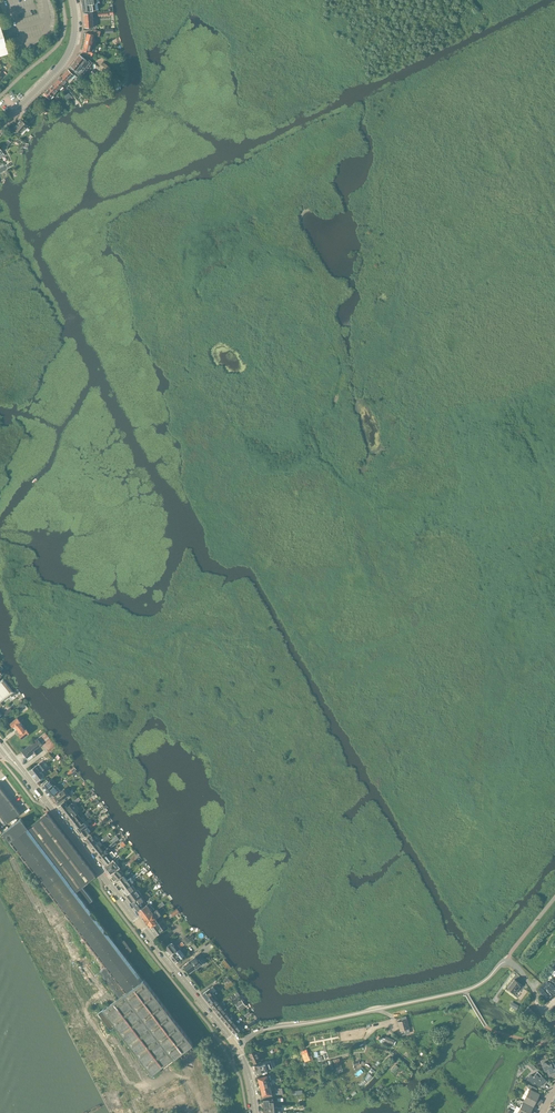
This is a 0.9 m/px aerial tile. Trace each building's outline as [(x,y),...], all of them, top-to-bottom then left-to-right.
[(93,10),(96,10),(99,9),(98,3),(88,4),(84,5),(83,5),(84,12),(93,10)] [(84,13),(85,28),(93,27),(92,13),(84,13)] [(87,33),(85,42),(92,43),(94,35),(99,36),(101,31),(97,30),(94,30),(93,35),(87,33)] [(92,43),(85,42),(83,50),(89,52),(88,54),(92,56),(93,53),(90,52),(92,43)] [(80,55),(75,60),(86,68),(90,63),(80,55)] [(71,66),(70,68),(80,75),(86,68),(75,60),(71,66)] [(103,62),(99,67),(106,73),(110,67),(103,62)] [(68,69),(62,75),(67,81),(68,80),(70,82),(73,79),(79,85),(82,82),(74,74),(73,75),(68,69)] [(62,75),(58,79),(61,82),(60,82),(63,85),(67,81),(62,75)] [(58,79),(53,84),(59,90),(63,85),(60,82),(61,82),(58,79)] [(53,84),(49,88),(54,94),(55,93),(59,90),(53,84)] [(54,94),(49,88),(44,93),(43,94),(46,98),(48,96),(50,98),(54,94)] [(15,126),(13,128),(15,130),(19,133),(20,134),(24,130),(23,130),(27,125),(23,122),(20,120),(18,123),(16,124),(14,126),(15,126)] [(0,681),(0,703),(14,692),(3,678),(0,681)] [(11,728),(14,732),(22,726),(20,722),(20,721),(17,717),(10,723),(12,727),(11,728)] [(26,728),(25,729),(22,726),(14,732),(17,736),(19,735),(22,738),(29,733),(26,728)] [(21,751),(28,760),(36,754),(34,751),(42,744),(48,752),(56,746),(45,732),(21,751)] [(36,765),(29,770),(37,780),(44,775),(46,777),(52,772),(49,769),(46,771),(47,772),(46,772),(44,769),(43,770),(38,764),(37,765),(36,765)] [(52,778),(58,773),(56,770),(49,775),(52,778)] [(41,786),(45,791),(47,789),(49,790),(51,788),(52,789),(53,788),(56,786),(55,784),(54,785),(49,780),(41,786)] [(56,787),(57,786),(56,786),(53,788),(52,789),(51,788),(49,790),(47,789),(45,791),(50,797),(56,792),(57,793),(59,791),(56,787)] [(6,823),(20,813),(0,787),(0,815),(6,823)] [(69,794),(64,788),(54,797),(59,802),(69,794)] [(64,801),(58,806),(61,811),(68,805),(69,804),(66,800),(65,801),(64,801)] [(68,805),(61,811),(65,815),(71,810),(73,808),(70,804),(68,806),(68,805)] [(71,810),(65,815),(68,820),(75,814),(71,810)] [(115,1026),(121,1034),(115,1039),(121,1046),(127,1042),(153,1076),(160,1071),(158,1068),(193,1042),(176,1020),(178,1019),(173,1012),(171,1013),(144,978),(143,978),(125,955),(131,950),(124,940),(123,941),(120,937),(115,941),(86,904),(92,899),(82,886),(95,876),(47,812),(28,827),(21,818),(3,832),(81,934),(74,939),(77,942),(119,996),(97,1013),(110,1030),(115,1026)] [(75,814),(68,820),(72,824),(80,817),(77,813),(75,815),(75,814)] [(80,817),(72,824),(75,829),(82,823),(83,822),(80,817)] [(82,823),(75,829),(79,833),(87,826),(87,825),(84,827),(82,823)] [(87,826),(79,833),(82,838),(89,832),(89,831),(87,828),(86,828),(85,828),(88,826),(87,826)] [(84,839),(88,843),(94,839),(94,840),(97,838),(95,835),(92,837),(90,834),(84,839)] [(102,838),(101,840),(100,840),(103,843),(105,841),(110,837),(107,834),(102,838)] [(94,839),(88,843),(91,847),(99,841),(98,840),(96,842),(94,840),(94,839)] [(99,841),(91,847),(94,851),(100,847),(101,845),(102,845),(100,841),(99,841)] [(100,847),(94,851),(97,855),(103,851),(100,847)] [(103,851),(97,855),(101,859),(106,855),(111,851),(108,847),(103,851)] [(106,855),(101,859),(105,865),(111,861),(111,860),(112,861),(114,860),(112,858),(113,858),(109,853),(106,855)] [(112,861),(105,866),(111,873),(118,867),(114,862),(120,857),(118,854),(114,858),(115,859),(114,860),(112,861)] [(127,861),(112,874),(116,879),(125,872),(123,869),(130,864),(127,861)] [(116,880),(120,885),(129,879),(129,878),(127,880),(125,877),(130,873),(130,872),(132,871),(130,869),(128,871),(128,870),(116,880)] [(129,879),(120,885),(123,889),(130,884),(128,882),(130,880),(129,879)] [(123,889),(127,894),(135,888),(132,885),(131,886),(130,884),(123,889)] [(126,895),(132,902),(141,894),(138,890),(137,890),(135,888),(127,894),(126,895)] [(132,903),(138,911),(149,903),(147,904),(145,902),(144,900),(145,899),(142,896),(132,903)] [(149,903),(138,911),(142,917),(151,910),(152,912),(157,909),(154,910),(149,903)] [(142,917),(147,923),(150,927),(158,921),(155,918),(161,914),(157,909),(152,912),(151,910),(142,917)] [(158,921),(150,927),(153,931),(162,925),(160,922),(162,921),(161,920),(161,921),(160,920),(158,921)] [(162,924),(162,925),(153,931),(156,935),(166,927),(165,925),(164,926),(162,924)] [(185,936),(181,939),(185,944),(189,941),(189,940),(194,936),(192,933),(186,937),(185,936)] [(172,942),(171,942),(165,947),(170,954),(177,949),(172,942)] [(170,956),(176,963),(181,959),(185,955),(180,949),(175,952),(170,956)] [(200,969),(208,963),(199,952),(183,965),(189,972),(198,966),(200,969)] [(221,962),(228,970),(231,967),(224,959),(221,962)] [(200,974),(194,979),(201,987),(207,982),(206,982),(211,978),(214,975),(209,968),(205,971),(200,974)] [(508,988),(515,994),(518,991),(519,991),(523,986),(514,979),(508,988)] [(209,1003),(209,1004),(216,998),(213,993),(214,993),(213,992),(214,991),(211,987),(210,988),(202,994),(209,1003)] [(216,998),(209,1004),(212,1008),(218,1003),(216,1000),(218,998),(217,997),(216,998)] [(239,1009),(245,1005),(241,1000),(235,1004),(239,1009)] [(218,1003),(212,1008),(216,1012),(222,1008),(218,1003)] [(222,1008),(216,1012),(220,1017),(228,1010),(224,1006),(222,1008)] [(228,1010),(220,1017),(223,1021),(231,1015),(228,1010)] [(231,1015),(223,1021),(227,1026),(235,1019),(231,1015)] [(235,1019),(227,1026),(231,1030),(239,1023),(235,1019)] [(409,1028),(407,1019),(402,1020),(397,1021),(400,1031),(400,1030),(402,1030),(409,1028)] [(239,1023),(231,1030),(234,1034),(240,1030),(241,1031),(244,1030),(239,1023)] [(394,1039),(386,1036),(383,1043),(392,1046),(394,1039)] [(301,1051),(305,1062),(310,1060),(306,1049),(301,1051)] [(260,1060),(256,1050),(248,1053),(253,1064),(260,1060)] [(339,1058),(333,1060),(335,1066),(341,1064),(339,1058)] [(268,1061),(268,1060),(256,1064),(256,1065),(255,1066),(256,1070),(257,1069),(258,1073),(271,1068),(273,1067),(270,1060),(268,1061)] [(546,1069),(548,1076),(551,1075),(552,1075),(553,1077),(554,1076),(554,1067),(553,1062),(548,1064),(547,1062),(546,1062),(545,1061),(544,1062),(543,1062),(542,1063),(542,1064),(542,1065),(543,1070),(546,1069)] [(532,1083),(534,1081),(539,1086),(541,1084),(542,1084),(543,1085),(547,1081),(537,1071),(533,1075),(532,1075),(531,1074),(530,1075),(529,1075),(528,1076),(528,1077),(528,1078),(529,1080),(532,1083)] [(383,1087),(380,1084),(375,1090),(378,1092),(383,1087)] [(272,1093),(270,1086),(260,1088),(262,1096),(264,1095),(265,1097),(272,1095),(272,1093)] [(529,1088),(526,1095),(536,1100),(539,1093),(529,1088)] [(526,1095),(523,1101),(533,1106),(536,1100),(526,1095)] [(263,1104),(263,1108),(274,1107),(274,1104),(273,1098),(269,1098),(269,1099),(263,1100),(263,1104)] [(523,1101),(520,1107),(530,1112),(533,1106),(523,1101)]
